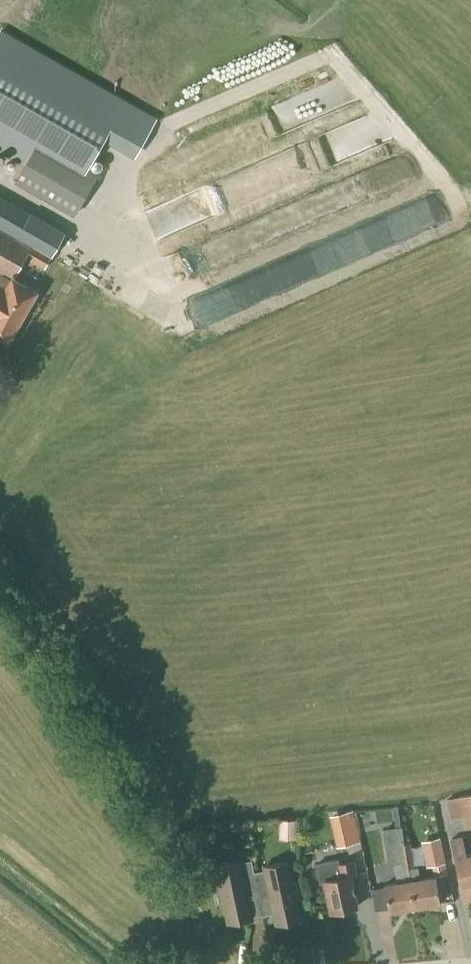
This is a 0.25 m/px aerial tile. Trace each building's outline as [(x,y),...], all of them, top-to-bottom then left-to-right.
[(156,119),(125,101),(0,30),(0,152),(24,165),(15,182),(74,216),(98,173),(87,168),(104,139),(136,157),(156,119)] [(447,205),(436,209),(441,223),(470,213),(470,201),(465,184),(442,192),(447,205)] [(65,233),(0,197),(0,342),(6,346),(37,293),(13,279),(25,258),(44,269),(65,233)] [(394,222),(344,237),(350,256),(399,241),(394,222)] [(240,227),(228,234),(238,251),(250,245),(240,227)] [(458,796),(462,812),(470,810),(470,794),(458,796)] [(462,812),(458,796),(445,799),(449,819),(462,816),(464,829),(470,827),(470,810),(462,812)] [(295,840),(296,819),(279,819),(279,839),(295,840)] [(359,841),(356,826),(333,831),(336,846),(359,841)] [(426,867),(445,863),(439,836),(421,841),(426,867)] [(466,856),(462,836),(449,839),(453,859),(454,859),(460,885),(461,885),(464,901),(470,900),(470,855),(466,856)] [(408,868),(414,907),(439,903),(435,876),(419,879),(418,866),(414,867),(410,843),(399,844),(401,857),(410,855),(411,868),(408,868)] [(410,855),(401,857),(399,844),(398,844),(398,846),(385,848),(387,864),(393,864),(396,882),(384,884),(388,911),(414,907),(408,868),(411,868),(410,855)] [(219,885),(214,886),(218,903),(223,902),(227,923),(249,918),(243,893),(255,890),(260,916),(262,915),(261,912),(262,912),(254,876),(253,876),(250,860),(237,863),(237,861),(215,865),(219,885)] [(337,860),(316,864),(319,881),(323,880),(329,913),(356,907),(352,886),(349,876),(355,874),(353,862),(338,865),(337,860)] [(265,874),(254,876),(262,912),(272,910),(275,924),(297,919),(293,900),(298,898),(294,882),(289,883),(285,862),(263,867),(265,874)]
